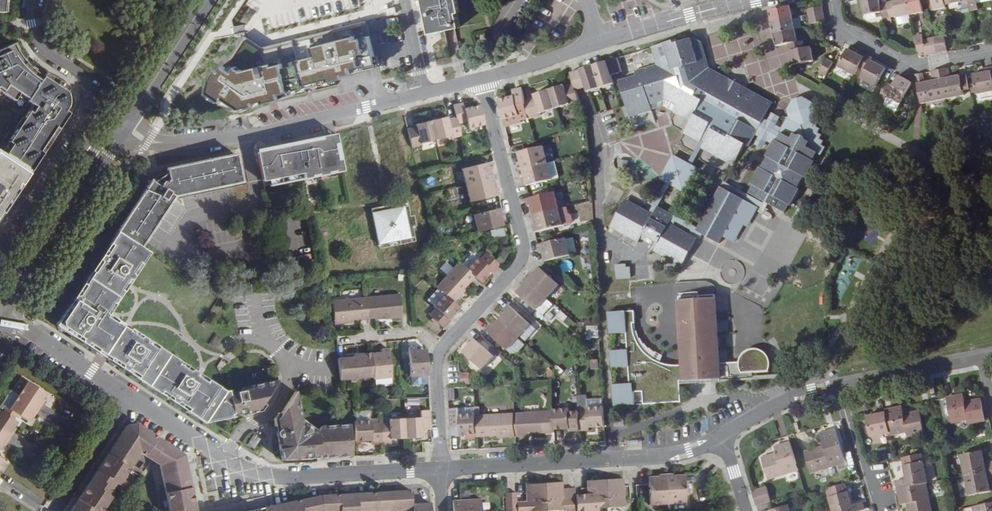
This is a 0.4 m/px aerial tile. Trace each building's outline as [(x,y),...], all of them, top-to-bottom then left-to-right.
[(430,33),(456,28),(453,12),(457,11),(455,0),(423,0),(430,33)] [(456,28),(466,26),(461,0),(455,0),(457,11),(453,12),(456,28)] [(884,18),(891,17),(889,2),(881,3),(881,0),(864,0),(867,15),(883,12),(884,18)] [(891,17),(899,15),(899,17),(913,14),(910,0),(895,0),(889,2),(891,17)] [(913,14),(925,12),(923,0),(910,0),(913,14)] [(936,10),(948,8),(947,5),(946,0),(934,0),(936,10)] [(973,12),(970,0),(946,0),(947,5),(963,2),(966,14),(973,12)] [(973,12),(980,11),(978,0),(970,0),(973,12)] [(792,6),(770,10),(772,21),(794,17),(792,6)] [(809,8),(810,14),(810,15),(825,13),(824,6),(809,8)] [(826,20),(825,13),(810,15),(811,22),(826,20)] [(794,17),(772,21),(774,33),(797,29),(794,17)] [(349,30),(262,43),(245,38),(242,47),(242,44),(233,73),(224,74),(216,99),(242,108),(286,101),(291,87),(386,73),(384,56),(380,55),(377,36),(369,37),(367,25),(344,28),(349,30)] [(797,29),(774,33),(777,46),(789,44),(790,50),(806,47),(805,40),(799,41),(797,29)] [(917,35),(920,52),(921,55),(927,54),(935,53),(932,38),(925,40),(923,34),(917,35)] [(939,37),(941,52),(948,50),(946,36),(939,37)] [(683,42),(681,38),(655,46),(662,70),(659,71),(658,67),(639,73),(640,77),(625,82),(636,119),(658,113),(657,109),(673,104),(685,111),(682,116),(697,124),(691,135),(706,143),(708,139),(711,141),(707,148),(737,164),(748,144),(751,146),(758,134),(761,135),(759,138),(768,143),(770,140),(777,145),(769,159),(772,161),(766,171),(764,169),(754,185),(757,187),(753,194),(787,214),(792,206),(795,208),(804,192),(802,190),(807,180),(810,181),(818,166),(812,162),(817,154),(820,155),(824,147),(820,145),(822,141),(819,139),(821,135),(817,133),(819,129),(815,127),(817,123),(811,119),(814,113),(811,103),(804,99),(794,102),(789,112),(791,119),(787,120),(785,125),(780,122),(781,120),(772,114),(771,117),(768,115),(776,101),(713,65),(706,43),(697,38),(683,42)] [(28,174),(67,114),(70,108),(71,104),(71,100),(71,96),(69,92),(66,90),(64,93),(60,89),(63,84),(59,81),(52,78),(44,74),(42,77),(29,67),(27,66),(25,68),(20,62),(22,60),(16,51),(14,47),(12,44),(0,50),(0,89),(16,99),(20,95),(20,94),(22,92),(29,97),(28,99),(34,103),(36,105),(32,111),(29,110),(10,141),(13,143),(4,158),(27,173),(28,174)] [(806,47),(790,50),(793,64),(815,60),(813,46),(806,47)] [(839,65),(856,75),(860,67),(867,54),(860,50),(858,53),(849,48),(839,65)] [(867,54),(860,67),(866,71),(862,78),(876,87),(887,68),(872,60),(873,58),(867,54)] [(581,69),(587,88),(589,93),(618,84),(614,75),(623,72),(619,58),(581,69)] [(820,71),(827,75),(834,62),(828,58),(820,71)] [(941,70),(947,98),(971,94),(968,74),(953,77),(951,68),(941,70)] [(991,100),(991,68),(984,69),(984,73),(974,74),(978,94),(980,94),(981,102),(991,100)] [(574,86),(576,92),(581,90),(587,88),(581,69),(575,71),(570,73),(574,86)] [(917,74),(922,103),(929,102),(947,98),(941,70),(931,72),(933,81),(925,82),(923,73),(917,74)] [(888,82),(881,95),(887,99),(888,96),(901,103),(909,89),(912,83),(899,75),(894,85),(888,82)] [(572,106),(579,103),(576,92),(574,86),(566,88),(565,86),(549,91),(555,109),(571,104),(572,106)] [(526,108),(524,101),(522,90),(512,92),(513,98),(499,101),(504,120),(519,117),(518,110),(526,108)] [(541,113),(555,109),(549,91),(534,95),(535,98),(524,101),(526,108),(529,119),(541,115),(541,113)] [(469,130),(484,126),(479,107),(465,110),(464,104),(453,107),(456,118),(457,118),(458,125),(467,123),(469,130)] [(671,109),(682,116),(685,111),(673,104),(657,109),(658,113),(671,109)] [(452,139),(462,137),(458,125),(457,118),(447,121),(447,118),(432,122),(436,141),(451,137),(452,139)] [(436,141),(432,122),(416,126),(417,129),(408,130),(412,149),(422,147),(421,145),(436,141)] [(319,140),(258,153),(263,180),(303,171),(305,178),(310,177),(310,175),(319,173),(319,175),(327,174),(326,171),(335,170),(336,171),(342,170),(341,161),(337,161),(334,147),(338,146),(335,134),(319,137),(319,140)] [(0,155),(4,158),(13,143),(10,141),(0,155)] [(520,170),(548,163),(545,147),(519,153),(521,163),(518,164),(520,170)] [(150,180),(116,232),(142,249),(177,195),(245,182),(242,166),(237,166),(235,154),(166,169),(167,175),(153,183),(150,180)] [(17,195),(14,193),(27,173),(4,158),(0,155),(0,156),(0,209),(2,211),(9,201),(12,202),(17,195)] [(703,172),(679,158),(666,181),(690,195),(703,172)] [(462,170),(466,186),(491,180),(489,171),(492,170),(490,163),(462,170)] [(520,170),(522,178),(525,177),(527,186),(553,180),(548,163),(520,170)] [(17,195),(30,175),(28,174),(27,173),(14,193),(17,195)] [(471,204),(499,197),(497,190),(493,190),(491,180),(466,186),(471,204)] [(749,202),(725,189),(719,200),(715,201),(716,205),(710,216),(706,217),(707,222),(701,232),(725,246),(730,236),(734,234),(733,230),(739,219),(744,218),(742,213),(749,202)] [(534,216),(560,210),(556,193),(527,200),(529,206),(532,206),(534,216)] [(659,214),(656,212),(632,199),(616,227),(644,243),(649,235),(660,241),(656,249),(688,267),(704,239),(679,226),(675,223),(678,219),(680,216),(663,207),(662,210),(659,214)] [(5,214),(12,202),(9,201),(2,211),(4,211),(3,212),(5,214)] [(406,201),(375,208),(384,244),(404,239),(405,244),(415,242),(414,237),(419,236),(416,225),(420,225),(418,214),(414,214),(411,204),(407,205),(406,201)] [(560,210),(564,225),(571,223),(567,208),(560,210)] [(478,232),(502,226),(500,217),(504,216),(502,209),(474,216),(478,232)] [(533,226),(535,233),(564,225),(560,210),(534,216),(537,225),(533,226)] [(494,239),(507,236),(505,228),(492,231),(494,239)] [(55,326),(204,423),(258,412),(263,404),(275,385),(279,379),(226,389),(111,315),(150,255),(142,249),(116,232),(55,326)] [(543,253),(546,261),(571,255),(567,240),(567,238),(538,246),(540,253),(543,253)] [(574,238),(567,240),(571,253),(578,252),(574,238)] [(474,278),(476,279),(481,284),(492,272),(494,274),(500,267),(501,267),(487,253),(480,260),(478,258),(467,271),(474,278)] [(587,255),(580,257),(584,268),(590,266),(587,255)] [(437,289),(444,295),(453,303),(460,296),(458,295),(464,289),(474,278),(467,271),(458,263),(436,288),(437,289)] [(629,265),(614,265),(614,279),(630,279),(629,265)] [(526,279),(548,299),(561,285),(541,267),(533,275),(532,274),(526,279)] [(538,311),(538,310),(548,299),(526,279),(522,284),(524,286),(518,293),(538,311)] [(427,300),(434,307),(444,295),(437,289),(427,300)] [(399,294),(366,297),(368,318),(384,317),(392,316),(392,318),(402,317),(399,294)] [(443,328),(444,328),(451,321),(449,319),(459,309),(453,303),(444,295),(434,307),(436,309),(430,315),(443,328)] [(613,385),(614,406),(634,405),(634,392),(643,392),(643,405),(682,403),(680,381),(721,379),(717,296),(681,298),(683,326),(697,326),(697,340),(683,340),(684,358),(685,366),(685,368),(680,369),(680,367),(675,367),(670,366),(670,368),(666,368),(666,365),(662,364),(659,363),(653,359),(648,355),(644,351),(641,347),(638,342),(637,338),(634,338),(633,333),(635,333),(635,328),(634,324),(634,319),(636,319),(636,312),(609,313),(611,334),(628,333),(629,350),(611,351),(612,368),(629,367),(630,385),(613,385)] [(368,318),(366,297),(333,301),(335,325),(344,324),(344,321),(351,320),(368,318)] [(545,315),(555,305),(548,299),(538,310),(545,315)] [(500,320),(516,334),(517,333),(527,322),(528,321),(510,305),(505,311),(507,313),(500,320)] [(504,347),(516,334),(500,320),(494,327),(492,325),(486,331),(504,347)] [(527,322),(517,333),(522,338),(532,327),(527,322)] [(584,326),(584,341),(597,340),(597,326),(584,326)] [(697,326),(683,326),(683,340),(697,340),(697,326)] [(495,357),(476,340),(473,337),(468,343),(470,345),(464,352),(484,370),(495,357)] [(411,387),(428,386),(426,350),(417,350),(416,347),(409,348),(411,387)] [(373,378),(374,380),(391,379),(388,350),(381,351),(381,354),(371,355),(374,376),(373,378)] [(338,360),(340,381),(373,378),(374,376),(371,355),(362,356),(362,358),(354,358),(338,360)] [(459,372),(458,383),(469,383),(469,373),(459,372)] [(18,396),(39,409),(43,403),(40,401),(42,399),(45,394),(27,382),(18,396)] [(280,415),(274,425),(282,460),(351,456),(348,424),(317,426),(300,417),(295,392),(292,397),(280,415)] [(967,402),(965,394),(948,397),(953,423),(969,419),(970,424),(987,421),(982,399),(967,402)] [(605,426),(604,407),(588,408),(588,403),(588,395),(577,396),(578,411),(579,430),(590,430),(590,427),(605,426)] [(15,415),(26,422),(32,414),(35,416),(39,409),(18,396),(8,411),(15,415)] [(903,416),(901,407),(885,410),(889,433),(890,436),(905,433),(906,437),(923,434),(919,412),(903,416)] [(450,409),(451,429),(458,428),(458,432),(461,432),(461,435),(476,434),(475,417),(475,415),(460,416),(460,409),(450,409)] [(571,431),(579,430),(578,411),(570,412),(569,409),(553,410),(553,412),(554,429),(570,428),(571,431)] [(13,420),(15,417),(4,410),(2,413),(13,420)] [(404,418),(406,438),(422,437),(422,430),(431,429),(430,410),(420,410),(421,417),(404,418)] [(889,433),(885,410),(876,412),(877,415),(866,417),(870,437),(889,433)] [(10,438),(14,432),(11,430),(13,427),(16,422),(13,420),(2,413),(0,412),(0,432),(10,438)] [(515,414),(516,436),(533,436),(533,433),(554,432),(554,429),(553,412),(515,414)] [(476,434),(476,437),(498,436),(498,438),(516,436),(515,414),(475,417),(476,434)] [(380,423),(380,442),(391,442),(391,439),(406,438),(404,418),(388,420),(388,423),(380,423)] [(190,487),(181,489),(180,482),(189,480),(183,455),(130,420),(112,448),(118,453),(115,458),(108,454),(78,499),(85,504),(82,509),(74,505),(70,510),(101,510),(110,496),(107,495),(115,482),(118,485),(140,452),(160,465),(169,510),(195,510),(190,487)] [(354,421),(355,441),(371,440),(371,443),(380,442),(380,423),(370,424),(370,421),(354,421)] [(824,447),(804,454),(811,474),(846,463),(835,430),(820,435),(824,447)] [(10,438),(0,432),(0,447),(1,445),(3,443),(6,444),(10,438)] [(253,434),(248,446),(256,450),(262,438),(253,434)] [(799,471),(790,443),(774,448),(776,455),(762,459),(769,480),(799,471)] [(967,475),(991,470),(991,462),(986,463),(983,451),(963,455),(967,475)] [(896,482),(897,489),(926,484),(928,483),(923,462),(904,466),(907,480),(896,482)] [(967,475),(971,496),(991,491),(989,479),(991,478),(991,470),(967,475)] [(686,503),(685,475),(666,476),(668,504),(686,503)] [(668,504),(666,476),(648,477),(649,484),(650,505),(668,504)] [(624,486),(623,478),(605,479),(606,507),(625,507),(624,486)] [(605,479),(587,480),(587,488),(588,494),(575,495),(575,500),(576,510),(589,510),(589,508),(606,507),(605,479)] [(562,482),(543,483),(545,510),(547,510),(563,510),(564,510),(576,510),(575,500),(563,500),(562,490),(562,489),(562,482)] [(543,483),(526,484),(526,492),(527,502),(517,502),(517,510),(545,510),(543,483)] [(845,484),(826,490),(833,510),(861,510),(865,510),(862,502),(851,505),(845,484)] [(897,489),(901,505),(907,504),(909,510),(931,510),(926,484),(897,489)] [(767,487),(752,491),(757,506),(771,502),(767,487)] [(575,500),(575,495),(575,490),(562,490),(563,500),(575,500)] [(413,491),(394,492),(395,510),(414,510),(413,504),(413,491)] [(394,492),(376,493),(377,510),(395,510),(394,492)] [(505,493),(506,510),(517,510),(517,502),(516,492),(505,493)] [(376,493),(358,494),(359,510),(377,510),(376,493)] [(358,494),(340,495),(341,510),(359,510),(358,494)] [(340,495),(322,495),(322,496),(323,510),(341,510),(340,495)] [(319,496),(301,500),(303,510),(322,510),(319,496)] [(460,500),(453,501),(453,510),(481,510),(481,499),(460,500)] [(301,500),(283,504),(284,510),(303,510),(301,500)] [(974,506),(975,510),(991,510),(991,503),(974,506)]
